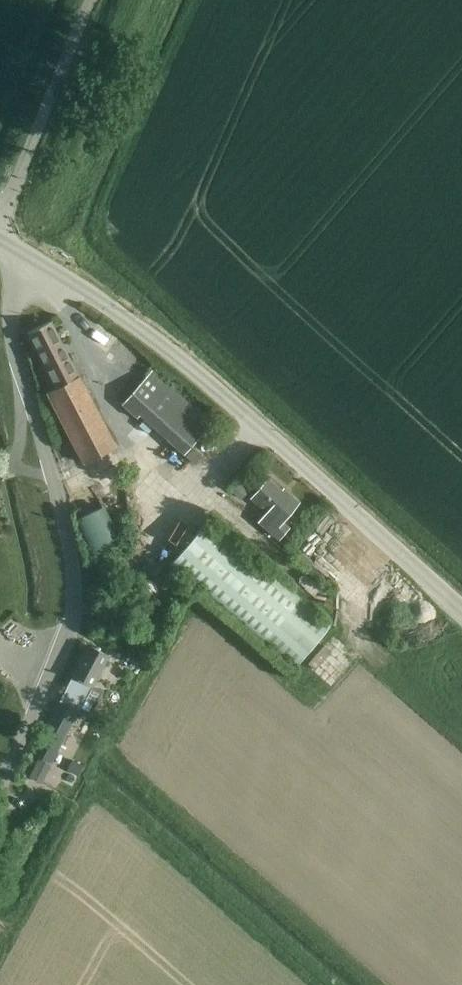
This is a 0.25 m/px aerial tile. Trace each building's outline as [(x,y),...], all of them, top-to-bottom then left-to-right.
[(47,321),(29,333),(31,338),(55,387),(56,387),(77,376),(47,321)] [(210,426),(150,372),(120,405),(135,419),(138,415),(183,456),(210,426)] [(114,446),(79,376),(78,375),(56,387),(55,387),(47,392),(81,460),(114,446)] [(282,490),(268,478),(251,498),(267,512),(258,522),(278,539),(288,527),(282,522),(299,501),(284,488),(282,490)] [(76,518),(75,518),(79,528),(90,555),(119,542),(104,506),(76,518)] [(292,670),(331,625),(208,519),(169,565),(261,644),(292,670)] [(39,758),(29,777),(40,783),(50,763),(57,751),(65,735),(78,710),(91,686),(92,686),(93,686),(108,655),(87,645),(72,676),(59,701),(32,754),(39,758)] [(71,759),(66,770),(77,776),(83,765),(71,759)]
